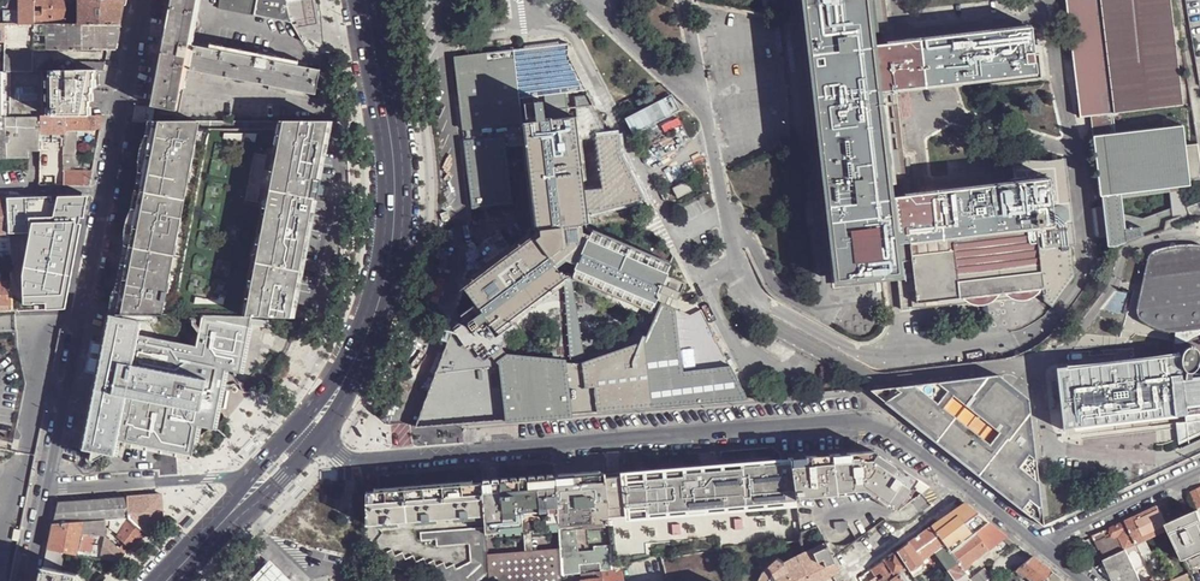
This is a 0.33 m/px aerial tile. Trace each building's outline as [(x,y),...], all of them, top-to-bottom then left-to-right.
[(19,0),(9,0),(10,20),(19,20),(19,1),(19,0)] [(34,0),(19,0),(19,1),(19,20),(19,25),(34,25),(34,0)] [(67,0),(34,0),(34,25),(66,25),(67,0)] [(125,0),(80,0),(80,20),(80,25),(121,25),(125,0)] [(166,27),(152,107),(155,108),(176,111),(180,88),(185,66),(188,48),(197,0),(171,0),(166,27)] [(287,0),(221,0),(219,9),(291,23),(287,0)] [(291,23),(296,22),(297,28),(307,26),(317,24),(312,0),(287,0),(291,23)] [(807,23),(819,129),(832,246),(836,282),(882,276),(897,275),(902,309),(919,307),(919,302),(1043,288),(1044,287),(1044,286),(1040,249),(1057,246),(1054,226),(1052,206),(1048,179),(1015,183),(906,195),(896,196),(884,92),(894,91),(1036,74),(1031,28),(889,45),(878,46),(873,0),(804,0),(807,23)] [(889,45),(883,0),(873,0),(878,46),(889,45)] [(1080,117),(1090,116),(1092,136),(1099,196),(1101,196),(1108,247),(1116,246),(1126,243),(1144,236),(1192,220),(1199,217),(1199,203),(1187,208),(1178,187),(1189,186),(1190,181),(1199,179),(1199,164),(1197,144),(1185,146),(1182,127),(1113,134),(1109,114),(1181,105),(1168,0),(1066,0),(1080,117)] [(34,51),(34,25),(19,25),(4,25),(3,25),(3,33),(3,52),(6,52),(31,52),(34,51)] [(116,50),(121,25),(80,25),(74,25),(66,25),(34,25),(34,51),(108,51),(116,50)] [(567,91),(585,89),(568,56),(569,46),(565,43),(515,48),(520,96),(546,93),(550,118),(570,116),(567,91)] [(262,58),(263,55),(211,44),(210,49),(262,58)] [(316,95),(320,70),(262,58),(210,49),(195,46),(191,71),(270,86),(316,95)] [(520,96),(515,48),(458,54),(476,202),(510,198),(504,146),(526,144),(523,121),(522,112),(520,96)] [(7,72),(32,72),(31,52),(6,52),(6,67),(7,72)] [(1195,53),(1183,55),(1197,144),(1199,164),(1199,84),(1195,53)] [(320,70),(321,67),(263,55),(262,58),(320,70)] [(319,99),(326,67),(321,67),(320,70),(316,95),(315,98),(319,99)] [(91,89),(92,88),(91,71),(76,71),(32,72),(7,72),(3,72),(4,95),(40,95),(91,94),(91,89)] [(315,98),(316,95),(270,86),(270,89),(315,98)] [(896,196),(906,195),(894,91),(884,92),(896,196)] [(609,134),(595,109),(592,110),(589,104),(592,103),(588,93),(579,95),(575,95),(581,137),(596,135),(609,134)] [(91,94),(40,95),(41,117),(66,117),(88,117),(87,103),(90,103),(90,95),(91,94)] [(4,95),(6,117),(41,117),(40,95),(4,95)] [(546,118),(544,100),(525,102),(526,112),(522,112),(523,121),(546,118)] [(152,122),(155,108),(152,107),(137,106),(134,122),(149,122),(152,122)] [(584,189),(578,138),(575,116),(570,116),(550,118),(546,118),(523,121),(526,144),(536,234),(463,289),(475,305),(486,319),(491,326),(494,330),(560,282),(568,276),(574,278),(652,311),(656,300),(665,280),(672,263),(589,228),(587,214),(584,189)] [(30,158),(29,150),(40,150),(40,135),(41,117),(6,117),(0,117),(0,158),(30,158)] [(65,130),(66,117),(41,117),(40,135),(61,135),(65,135),(65,130)] [(100,130),(103,117),(88,117),(66,117),(65,130),(70,130),(85,130),(93,130),(100,130)] [(111,315),(142,321),(151,323),(151,321),(152,319),(153,318),(154,317),(155,315),(153,315),(191,122),(152,122),(149,122),(111,315)] [(277,122),(240,316),(253,317),(290,317),(292,307),(294,307),(315,198),(317,199),(318,196),(321,179),(318,179),(325,143),(324,143),(328,123),(277,122)] [(69,143),(70,130),(65,130),(65,135),(65,142),(65,144),(64,147),(64,156),(72,156),(73,144),(69,143)] [(622,154),(620,133),(609,134),(596,135),(602,186),(584,189),(587,214),(603,212),(603,210),(614,208),(613,206),(624,204),(624,203),(633,202),(633,199),(645,198),(622,154)] [(57,144),(57,147),(60,147),(64,147),(65,144),(65,142),(65,135),(61,135),(61,144),(57,144)] [(602,186),(596,135),(581,137),(578,138),(584,189),(602,186)] [(64,156),(64,147),(60,147),(57,147),(55,147),(54,166),(64,166),(64,156)] [(78,167),(78,156),(72,156),(64,156),(64,166),(64,167),(69,167),(78,167)] [(1013,163),(1015,183),(1048,179),(1052,206),(1066,205),(1069,205),(1063,160),(1047,162),(1013,163)] [(64,167),(64,166),(54,166),(55,186),(63,186),(63,172),(64,167)] [(90,185),(92,172),(69,172),(63,172),(63,186),(90,185)] [(693,191),(688,181),(674,188),(679,198),(693,191)] [(88,196),(39,197),(40,211),(40,222),(41,235),(81,234),(88,196)] [(39,197),(21,198),(22,223),(40,222),(40,211),(39,197)] [(0,199),(0,234),(9,234),(7,198),(0,199)] [(21,198),(7,198),(9,234),(23,234),(22,223),(21,198)] [(1071,245),(1066,205),(1052,206),(1054,226),(1057,246),(1071,245)] [(0,234),(0,243),(9,243),(9,234),(0,234)] [(24,254),(23,234),(9,234),(9,243),(10,254),(24,254)] [(1146,265),(1139,302),(1138,308),(1138,313),(1141,318),(1146,322),(1155,326),(1167,330),(1178,331),(1187,330),(1197,329),(1199,328),(1199,246),(1199,245),(1183,244),(1171,245),(1162,248),(1155,250),(1150,255),(1148,259),(1146,265)] [(1074,277),(1071,245),(1057,246),(1040,249),(1044,286),(1044,287),(1043,288),(1043,294),(1044,300),(1052,307),(1074,277)] [(1144,254),(1142,249),(1133,251),(1136,257),(1143,258),(1144,254)] [(11,274),(18,273),(18,263),(24,263),(24,254),(10,254),(10,263),(11,274)] [(42,269),(32,269),(32,278),(32,291),(33,297),(12,297),(12,305),(12,308),(12,312),(15,312),(44,311),(42,274),(42,269)] [(68,277),(42,274),(44,311),(65,310),(68,277)] [(560,282),(570,362),(578,362),(584,361),(574,278),(568,276),(560,282)] [(682,287),(665,280),(656,300),(663,303),(667,305),(669,301),(676,304),(682,287)] [(7,283),(7,286),(0,286),(0,306),(12,305),(12,297),(12,292),(12,288),(11,285),(11,283),(7,283)] [(1043,294),(1043,288),(919,302),(919,307),(1043,294)] [(470,331),(463,322),(451,331),(417,422),(417,423),(417,424),(748,398),(730,364),(682,368),(677,309),(667,305),(663,303),(648,340),(584,361),(578,362),(570,362),(508,360),(486,331),(481,324),(470,331)] [(486,319),(475,305),(459,316),(463,322),(470,331),(481,324),(486,319)] [(720,342),(703,310),(693,315),(677,309),(682,368),(730,364),(720,342)] [(139,336),(142,321),(111,315),(85,450),(106,454),(115,456),(118,441),(128,387),(213,402),(219,371),(135,355),(139,336)] [(135,355),(128,387),(118,441),(194,456),(200,427),(215,430),(219,407),(226,370),(241,373),(253,317),(240,316),(204,315),(203,321),(202,325),(198,348),(139,336),(135,355)] [(156,317),(154,317),(153,318),(152,319),(151,321),(151,323),(152,324),(154,326),(156,326),(157,325),(159,324),(160,323),(160,321),(159,319),(158,318),(156,317)] [(192,326),(194,326),(196,325),(197,324),(202,325),(203,321),(198,320),(197,319),(197,318),(195,317),(194,317),(192,317),(191,318),(190,319),(189,321),(190,322),(190,323),(191,325),(192,326)] [(486,319),(481,324),(486,331),(491,326),(486,319)] [(1199,373),(1199,355),(1197,329),(1187,330),(1178,331),(1181,354),(1183,375),(1199,373)] [(1063,428),(1186,414),(1199,412),(1199,373),(1183,375),(1181,354),(1056,368),(1063,428)] [(901,385),(871,388),(886,400),(890,397),(982,470),(984,468),(994,475),(992,477),(1025,503),(1027,501),(1036,508),(1031,515),(1045,525),(1039,481),(1030,474),(1033,470),(1032,463),(1035,459),(1037,460),(1030,397),(1000,374),(944,380),(952,386),(945,397),(901,385)] [(952,386),(944,380),(901,385),(945,397),(952,386)] [(1027,501),(1025,503),(992,477),(994,475),(984,468),(982,470),(890,397),(886,400),(1031,515),(1036,508),(1027,501)] [(1186,414),(1187,421),(1188,437),(1199,432),(1199,412),(1186,414)] [(875,449),(832,453),(838,490),(865,488),(898,509),(913,486),(918,478),(875,449)] [(832,453),(792,458),(792,462),(797,496),(837,492),(837,490),(838,490),(832,453)] [(95,463),(96,460),(95,457),(92,455),(88,456),(86,459),(87,462),(89,465),(93,465),(95,463)] [(782,459),(703,466),(703,470),(744,466),(783,463),(782,459)] [(1039,481),(1037,460),(1035,459),(1032,463),(1033,470),(1030,474),(1039,481)] [(783,463),(744,466),(746,507),(785,503),(785,502),(798,501),(797,496),(792,462),(783,463)] [(685,468),(665,470),(668,514),(688,512),(688,510),(707,509),(707,510),(746,507),(744,466),(703,470),(685,472),(685,468)] [(665,470),(605,473),(610,517),(629,516),(629,517),(668,514),(665,470)] [(605,472),(577,474),(580,524),(610,522),(610,517),(605,473),(605,472)] [(577,474),(556,476),(560,526),(580,524),(577,474)] [(509,480),(482,482),(484,514),(485,526),(486,533),(525,529),(532,529),(559,526),(560,526),(556,476),(509,480)] [(930,486),(918,478),(913,486),(922,492),(930,486)] [(482,482),(366,491),(366,524),(385,522),(399,521),(415,520),(438,518),(454,516),(476,515),(484,514),(482,482)] [(865,488),(838,490),(840,504),(843,502),(846,505),(851,518),(856,530),(873,524),(875,528),(901,511),(898,509),(865,488)] [(837,492),(797,496),(798,501),(803,533),(821,525),(834,516),(841,510),(840,504),(838,490),(837,490),(837,492)] [(162,493),(128,496),(128,518),(145,532),(163,513),(162,493)] [(128,496),(59,501),(55,522),(92,519),(105,519),(112,519),(128,518),(128,496)] [(291,521),(325,553),(345,532),(307,496),(284,521),(287,525),(291,521)] [(841,510),(834,516),(837,522),(849,521),(859,540),(875,528),(873,524),(856,530),(851,518),(846,505),(843,502),(840,504),(841,510)] [(965,502),(933,525),(941,537),(950,550),(975,531),(989,521),(965,502)] [(1126,521),(1137,545),(1138,545),(1147,540),(1170,529),(1168,525),(1159,506),(1136,517),(1126,521)] [(1199,555),(1199,513),(1199,511),(1168,525),(1170,529),(1186,561),(1199,555)] [(834,516),(821,525),(837,522),(834,516)] [(128,518),(112,519),(112,526),(121,531),(128,518)] [(133,546),(145,532),(128,518),(121,531),(119,533),(133,546)] [(92,519),(55,522),(53,529),(52,535),(49,548),(67,551),(82,554),(84,548),(84,547),(88,533),(92,519)] [(105,519),(92,519),(88,533),(98,534),(107,535),(105,519)] [(287,525),(242,573),(250,580),(301,580),(326,554),(325,553),(291,521),(287,525)] [(839,530),(841,531),(842,531),(846,530),(849,527),(849,521),(837,522),(837,528),(839,530)] [(989,521),(975,531),(988,549),(1004,538),(1007,535),(989,521)] [(1126,521),(1112,529),(1117,538),(1120,537),(1122,542),(1126,551),(1127,550),(1137,545),(1126,521)] [(615,566),(610,522),(580,524),(582,574),(601,571),(616,569),(615,566)] [(582,580),(583,580),(582,574),(580,524),(560,526),(559,526),(561,548),(563,580),(580,580),(582,580)] [(933,525),(909,542),(917,554),(941,537),(933,525)] [(485,526),(422,531),(422,540),(437,538),(438,546),(470,543),(486,542),(486,533),(485,526)] [(526,551),(533,550),(532,529),(525,529),(526,551)] [(1123,552),(1119,544),(1122,542),(1120,537),(1117,538),(1112,529),(1094,537),(1100,550),(1102,549),(1106,560),(1123,552)] [(975,531),(950,550),(963,567),(988,549),(975,531)] [(107,535),(98,534),(93,550),(87,549),(84,548),(82,554),(101,558),(107,535)] [(120,547),(107,535),(101,558),(118,560),(125,553),(126,553),(120,547)] [(1007,535),(1004,538),(1013,545),(1016,543),(1007,535)] [(917,554),(921,560),(935,550),(942,561),(947,568),(955,580),(966,572),(963,567),(950,550),(941,537),(917,554)] [(1141,551),(1143,555),(1152,551),(1147,540),(1138,545),(1141,551)] [(470,543),(472,560),(457,567),(455,563),(448,567),(445,561),(438,565),(435,559),(427,563),(424,557),(417,560),(414,554),(406,558),(403,551),(396,555),(393,549),(385,552),(392,566),(440,580),(448,580),(489,580),(487,554),(486,542),(470,543)] [(909,542),(897,550),(909,569),(921,560),(917,554),(909,542)] [(798,556),(810,580),(817,580),(840,570),(834,557),(827,543),(806,552),(798,556)] [(1137,545),(1127,550),(1129,554),(1137,550),(1138,552),(1141,551),(1138,545),(1137,545)] [(67,551),(49,548),(46,567),(63,570),(67,551)] [(487,554),(489,580),(563,580),(561,548),(533,550),(526,551),(487,554)] [(1105,561),(1106,564),(1113,580),(1115,580),(1142,580),(1129,554),(1127,550),(1126,551),(1123,552),(1106,560),(1105,561)] [(894,553),(871,568),(874,574),(881,570),(885,576),(896,569),(897,570),(903,565),(894,553)] [(621,565),(624,580),(667,580),(663,563),(662,556),(655,557),(621,565)] [(769,566),(778,580),(810,580),(798,556),(785,562),(779,558),(769,566)] [(1018,568),(1021,570),(1033,580),(1044,580),(1051,570),(1033,556),(1018,568)] [(913,575),(925,567),(921,560),(909,569),(913,575)] [(947,568),(942,561),(938,564),(943,570),(947,568)] [(602,577),(603,580),(624,580),(621,565),(615,566),(616,569),(601,571),(602,577)] [(78,577),(79,573),(63,570),(46,567),(43,576),(43,580),(42,580),(83,580),(78,577)] [(969,577),(972,580),(993,580),(983,567),(969,577)] [(878,580),(879,580),(904,580),(897,570),(896,569),(885,576),(878,580)] [(1051,570),(1044,580),(1065,580),(1051,570)] [(601,571),(582,574),(583,580),(602,577),(601,571)] [(954,580),(972,580),(969,577),(966,572),(955,580),(954,580)] [(79,573),(78,577),(83,580),(88,580),(79,573)]
